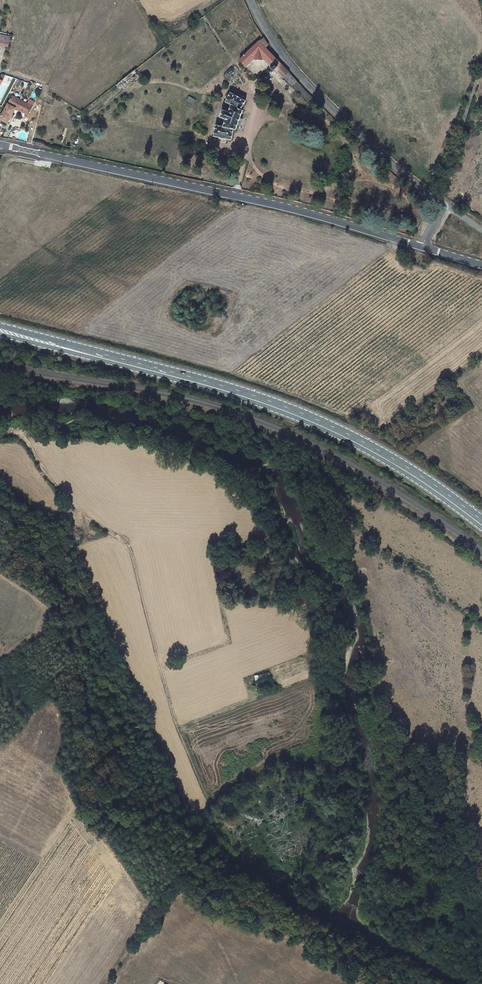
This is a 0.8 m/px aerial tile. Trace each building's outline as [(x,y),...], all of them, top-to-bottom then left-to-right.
[(8,45),(10,37),(0,34),(0,43),(8,45)] [(264,37),(239,60),(245,66),(254,57),(264,57),(272,66),(271,67),(274,70),(275,69),(284,78),(284,77),(311,105),(316,101),(304,89),(289,72),(266,48),(269,45),(264,37)] [(234,69),(231,68),(226,73),(227,75),(229,76),(234,71),(234,69)] [(216,125),(213,136),(220,138),(225,139),(231,140),(234,129),(236,130),(239,122),(240,118),(243,111),(241,110),(246,101),(230,92),(225,102),(231,105),(228,112),(223,110),(220,117),(226,119),(223,126),(216,125)] [(28,115),(33,106),(28,104),(12,96),(0,119),(8,123),(15,108),(28,115)] [(189,96),(187,101),(193,105),(196,100),(189,96)]
